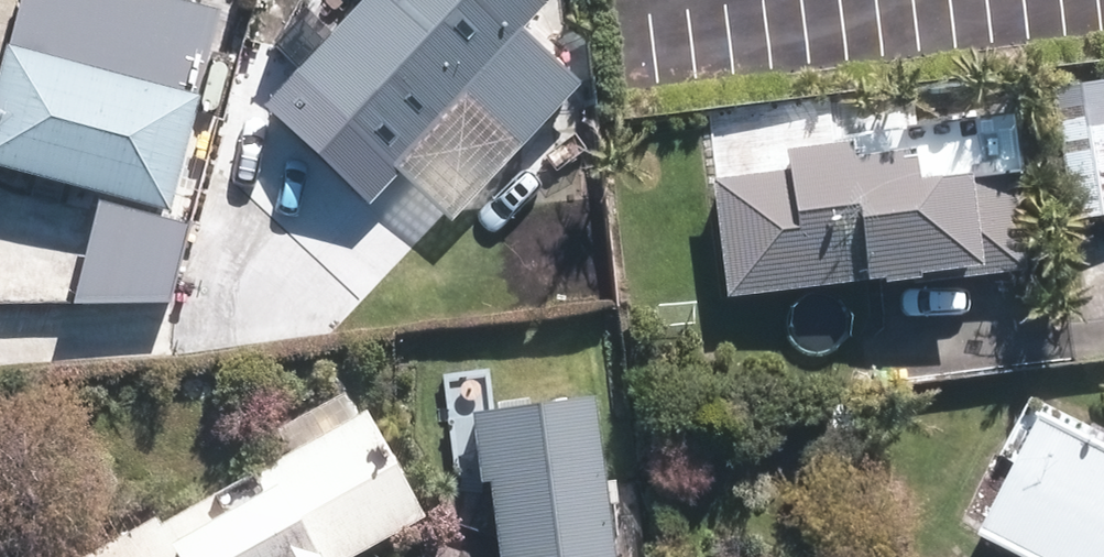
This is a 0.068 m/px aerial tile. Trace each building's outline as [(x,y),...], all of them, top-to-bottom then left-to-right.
[(134,0),(25,0),(0,93),(0,168),(160,211),(211,21),(134,0)] [(290,71),(445,215),(581,71),(518,12),(529,0),(303,0),(268,36),(297,64),(290,71)] [(1068,129),(1077,204),(1103,201),(1103,125),(1068,129)] [(791,174),(719,183),(731,288),(1016,255),(1006,169),(909,180),(906,149),(790,162),(791,174)] [(187,237),(102,216),(81,300),(172,299),(187,237)] [(577,398),(492,410),(513,556),(599,556),(577,398)] [(364,402),(76,556),(340,556),(424,512),(364,402)] [(1030,422),(981,519),(1057,556),(1103,556),(1103,460),(1030,422)]
